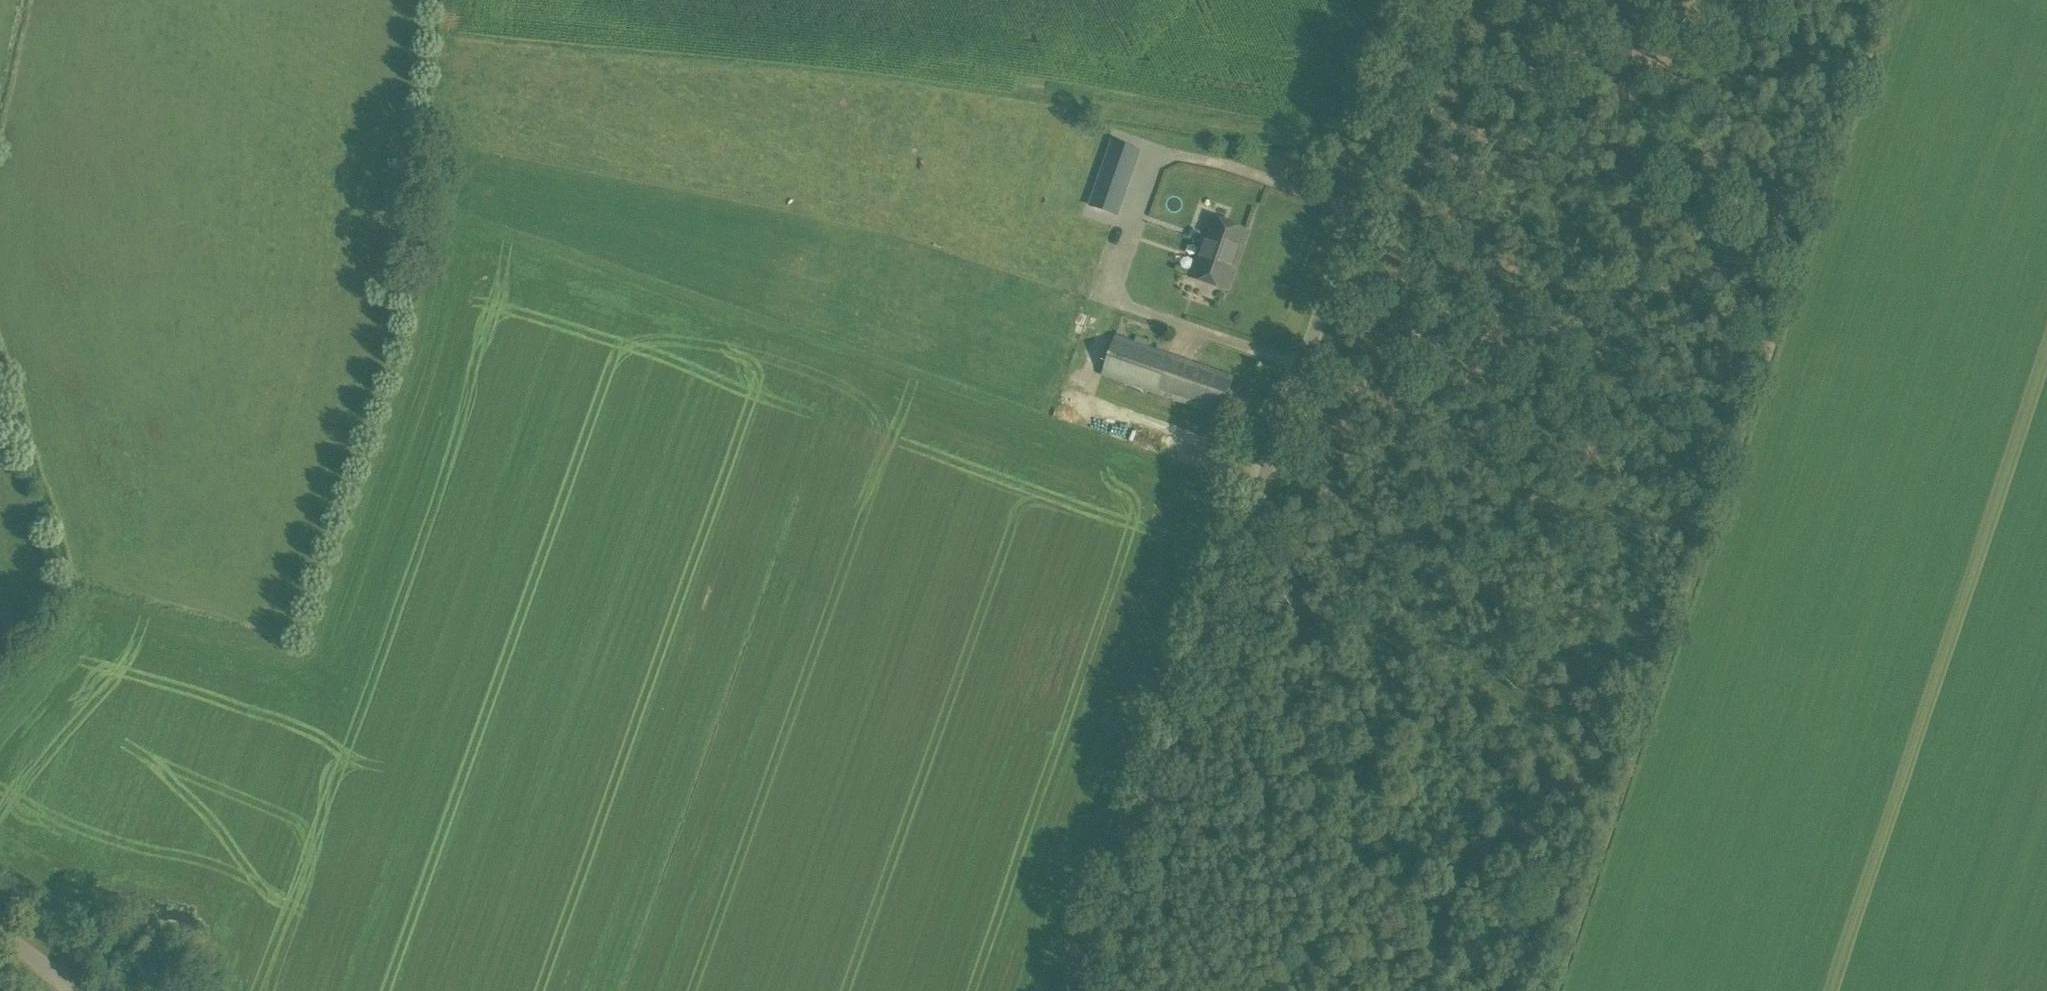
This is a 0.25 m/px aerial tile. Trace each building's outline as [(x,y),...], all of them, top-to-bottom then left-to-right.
[(1111,141),(1089,205),(1102,209),(1124,146),(1111,141)] [(1211,218),(1201,248),(1190,277),(1227,290),(1248,231),(1211,218)] [(1219,415),(1232,377),(1115,337),(1102,375),(1219,415)] [(1067,400),(1081,404),(1084,391),(1070,388),(1067,400)] [(1167,460),(1190,461),(1191,445),(1184,445),(1184,431),(1168,430),(1167,460)]
